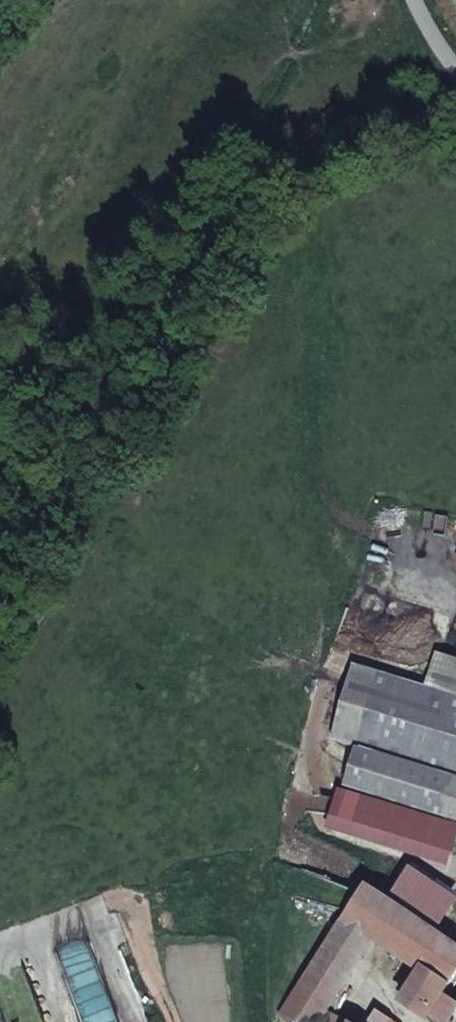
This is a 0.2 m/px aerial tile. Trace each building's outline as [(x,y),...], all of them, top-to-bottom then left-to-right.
[(436,683),(455,690),(455,653),(453,652),(436,683)] [(339,735),(366,744),(368,737),(389,669),(363,660),(339,735)] [(455,766),(455,690),(436,683),(389,669),(368,737),(455,766)] [(356,778),(452,809),(455,797),(455,766),(368,737),(366,744),(356,778)] [(345,811),(455,847),(455,815),(354,782),(345,811)] [(401,899),(439,927),(455,903),(455,888),(419,864),(401,899)] [(455,978),(455,939),(439,927),(401,899),(375,881),(357,908),(351,916),(381,937),(415,962),(411,968),(424,978),(407,1001),(430,1015),(435,1009),(453,1021),(455,1016),(455,998),(447,992),(455,978)] [(324,955),(320,961),(352,981),(381,937),(351,916),(324,955)] [(297,1021),(358,1021),(336,1008),(352,981),(320,961),(284,1015),(297,1021)]
